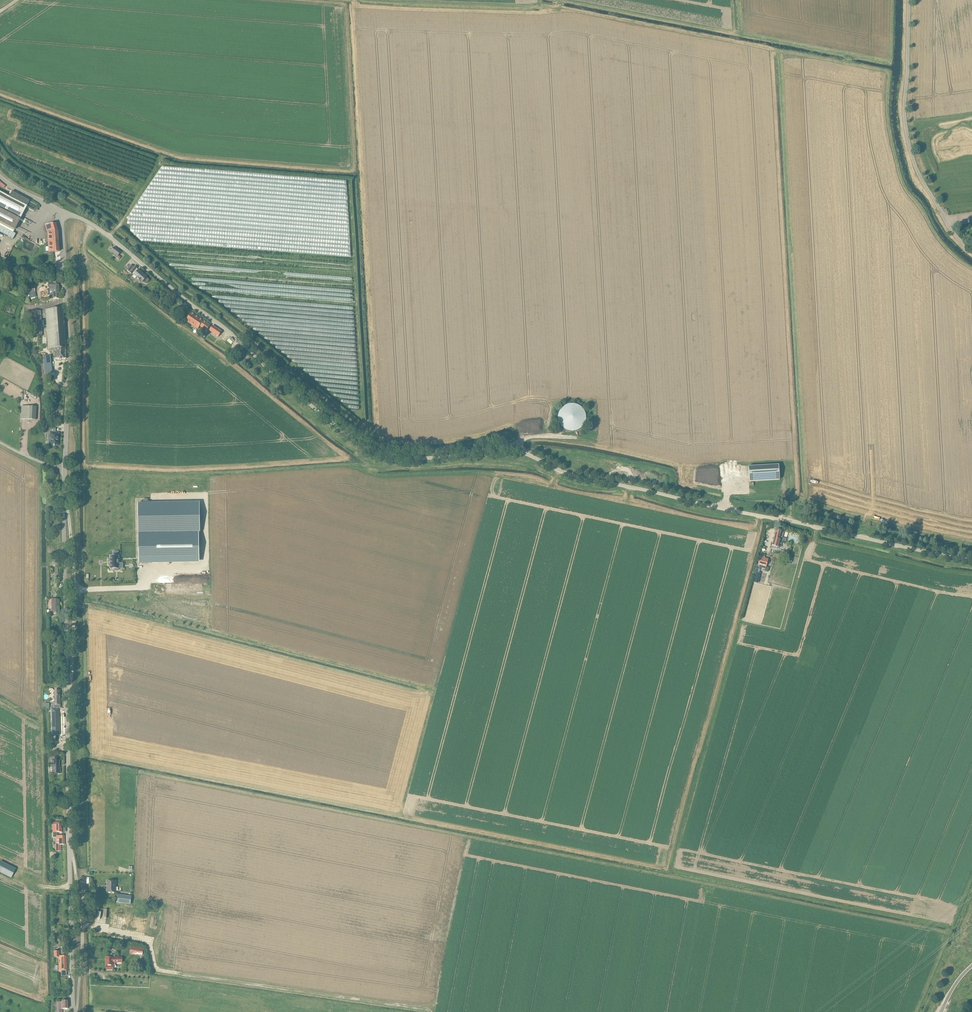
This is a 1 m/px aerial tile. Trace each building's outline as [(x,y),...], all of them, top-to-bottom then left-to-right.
[(36,206),(29,202),(29,201),(11,191),(8,197),(0,193),(0,233),(8,237),(13,239),(15,234),(13,233),(14,231),(20,220),(26,207),(33,211),(34,209),(36,206)] [(55,224),(45,225),(47,232),(48,244),(48,253),(53,252),(59,252),(58,243),(58,232),(56,224),(55,224)] [(119,260),(121,258),(119,256),(121,253),(118,250),(114,247),(111,251),(115,255),(114,256),(119,260)] [(133,267),(131,265),(127,270),(132,275),(132,274),(134,275),(143,283),(143,282),(145,284),(146,284),(149,281),(149,280),(146,278),(147,278),(137,269),(137,268),(134,266),(133,267)] [(52,283),(48,283),(48,289),(48,294),(47,295),(47,300),(59,299),(58,280),(52,281),(52,283)] [(65,360),(66,349),(63,309),(45,310),(47,350),(54,349),(54,359),(65,360)] [(42,336),(40,311),(31,312),(31,314),(26,314),(27,335),(32,335),(32,337),(42,336)] [(206,332),(210,326),(191,313),(186,321),(198,329),(199,327),(206,332)] [(218,337),(222,332),(212,326),(209,331),(218,337)] [(231,345),(233,342),(224,334),(221,338),(226,342),(226,341),(231,345)] [(44,375),(51,374),(49,356),(42,357),(44,375)] [(572,434),(580,431),(585,426),(586,418),(584,411),(579,406),(571,404),(564,406),(559,412),(557,419),(559,426),(565,432),(572,434)] [(35,421),(36,407),(27,407),(21,406),(21,420),(27,420),(35,421)] [(58,447),(58,433),(55,433),(55,429),(49,428),(48,433),(50,433),(49,440),(47,440),(47,446),(49,446),(58,447)] [(749,482),(779,480),(778,465),(748,467),(749,482)] [(198,502),(138,503),(139,563),(199,561),(198,533),(200,533),(199,502),(198,502)] [(778,548),(781,540),(779,539),(781,531),(776,530),(772,546),(778,548)] [(113,556),(110,556),(110,569),(115,569),(115,570),(115,571),(118,571),(118,569),(119,569),(119,556),(118,552),(113,552),(113,556)] [(765,569),(766,567),(768,560),(760,557),(758,565),(759,565),(758,567),(758,568),(760,568),(765,569)] [(52,736),(59,736),(58,709),(60,709),(60,708),(60,699),(60,691),(54,691),(54,702),(52,703),(52,708),(51,709),(52,736)] [(59,764),(59,761),(56,761),(56,758),(52,757),(52,763),(50,763),(50,767),(52,767),(52,773),(60,773),(60,767),(58,767),(58,764),(59,764)] [(53,825),(52,825),(52,835),(53,837),(55,837),(55,845),(55,851),(60,851),(61,851),(60,845),(61,845),(64,845),(64,836),(63,836),(57,836),(57,835),(57,832),(61,832),(61,825),(60,825),(59,825),(53,825)] [(15,869),(0,862),(0,872),(11,878),(15,869)] [(116,892),(116,881),(107,881),(107,892),(116,892)] [(118,899),(117,902),(123,903),(130,904),(131,896),(118,894),(118,899)] [(130,947),(129,953),(139,955),(140,948),(130,947)] [(58,963),(66,963),(66,956),(59,956),(59,951),(53,951),(53,958),(58,958),(58,963)] [(110,957),(106,957),(106,965),(106,970),(114,970),(114,965),(113,965),(115,965),(115,963),(122,963),(122,957),(115,957),(115,955),(110,955),(110,957)] [(66,963),(58,963),(58,971),(61,971),(61,970),(66,970),(66,963)] [(67,1001),(61,1001),(61,1002),(56,1002),(56,1011),(62,1011),(62,1009),(67,1009),(67,1001)]
